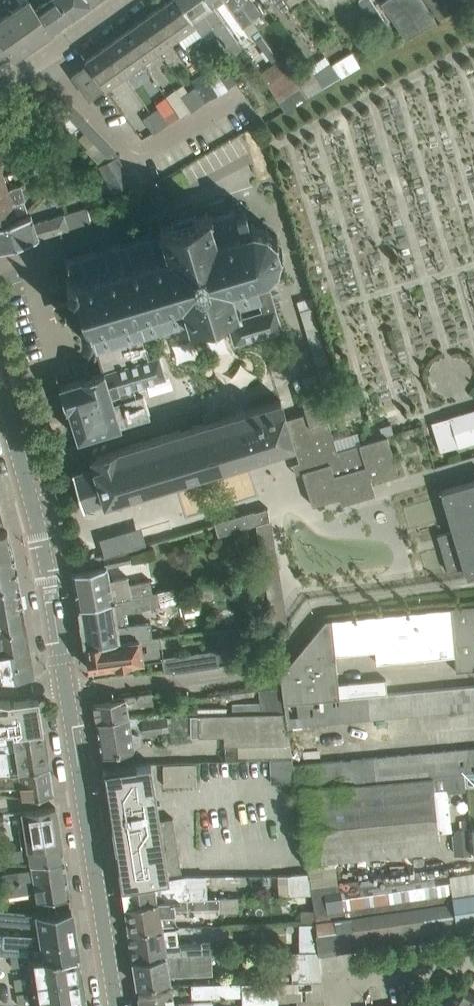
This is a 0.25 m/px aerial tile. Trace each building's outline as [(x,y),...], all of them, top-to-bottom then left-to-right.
[(52,30),(36,7),(31,0),(19,0),(21,3),(10,11),(32,44),(52,30)] [(52,30),(71,17),(59,0),(45,0),(45,1),(36,7),(52,30)] [(71,17),(89,4),(87,0),(59,0),(71,17)] [(178,0),(169,0),(157,8),(177,36),(194,24),(195,24),(178,0)] [(195,24),(202,34),(212,27),(216,33),(226,47),(236,40),(212,5),(208,0),(178,0),(195,24)] [(212,5),(214,4),(238,38),(256,26),(253,22),(238,0),(208,0),(212,5)] [(253,22),(259,17),(257,14),(260,12),(251,0),(238,0),(253,22)] [(286,0),(275,0),(282,10),(290,5),(286,0)] [(377,26),(379,25),(385,21),(370,0),(359,0),(377,26)] [(381,2),(406,38),(437,20),(432,12),(427,6),(424,1),(423,0),(383,0),(381,2)] [(442,6),(438,0),(436,0),(427,6),(432,12),(442,6)] [(455,9),(461,6),(457,0),(453,0),(451,1),(455,9)] [(455,9),(451,1),(445,4),(450,13),(455,9)] [(450,13),(445,4),(442,6),(432,12),(437,20),(450,13)] [(177,36),(157,8),(139,21),(159,49),(177,36)] [(13,57),(32,44),(16,21),(10,11),(0,18),(0,17),(0,40),(13,57)] [(159,49),(139,21),(121,34),(141,62),(159,49)] [(121,34),(103,47),(123,75),(141,62),(121,34)] [(261,34),(256,38),(273,63),(279,59),(261,34)] [(13,57),(0,40),(0,62),(13,57)] [(103,47),(85,59),(88,63),(104,87),(105,88),(123,75),(103,47)] [(352,52),(331,65),(340,77),(361,65),(360,64),(352,52)] [(273,63),(260,72),(285,109),(305,97),(295,83),(279,59),(273,63)] [(205,76),(217,93),(228,88),(236,82),(221,60),(212,67),(214,70),(205,76)] [(104,87),(88,63),(72,74),(89,98),(104,87)] [(305,76),(295,83),(305,97),(323,87),(314,74),(306,63),(299,68),(305,76)] [(314,74),(323,87),(340,77),(331,65),(330,63),(314,74)] [(60,94),(54,88),(48,82),(41,86),(56,101),(60,94)] [(183,83),(165,96),(179,115),(190,110),(198,104),(188,90),(183,83)] [(195,86),(188,90),(198,104),(205,99),(195,86)] [(60,94),(56,101),(69,114),(73,107),(60,94)] [(73,107),(69,114),(70,116),(79,125),(82,128),(86,121),(73,107)] [(159,107),(150,113),(160,126),(168,120),(159,107)] [(150,113),(143,118),(152,132),(153,131),(160,126),(150,113)] [(86,121),(82,128),(84,131),(95,141),(99,134),(86,121)] [(99,134),(95,141),(107,153),(108,155),(114,149),(99,134)] [(10,149),(8,143),(0,145),(0,153),(10,149)] [(13,158),(10,149),(0,153),(0,162),(13,158)] [(118,156),(99,166),(106,179),(126,170),(118,156)] [(23,190),(21,184),(7,189),(2,174),(0,175),(0,197),(23,190)] [(23,190),(0,197),(0,219),(15,215),(12,204),(26,200),(23,190)] [(68,276),(66,279),(67,283),(70,285),(74,284),(76,291),(73,292),(74,295),(76,294),(81,311),(79,312),(80,314),(83,314),(85,321),(82,322),(80,326),(81,330),(83,331),(85,331),(88,330),(92,344),(91,345),(92,347),(93,347),(94,347),(94,348),(95,348),(140,335),(144,334),(143,332),(163,326),(163,328),(167,327),(167,325),(184,320),(185,322),(188,321),(189,323),(192,323),(191,320),(200,318),(200,320),(203,319),(202,317),(222,311),(223,314),(225,313),(227,319),(226,319),(227,323),(228,322),(233,338),(231,338),(232,341),(234,340),(234,341),(236,341),(236,340),(279,327),(279,328),(280,327),(280,326),(281,326),(281,325),(280,325),(275,309),(276,309),(275,305),(274,305),(265,277),(269,274),(268,273),(275,264),(278,266),(279,263),(276,261),(278,252),(281,251),(281,248),(278,248),(275,238),(277,237),(275,234),(273,235),(266,229),(268,225),(264,223),(262,226),(254,224),(255,221),(248,221),(247,224),(239,227),(234,210),(235,210),(234,207),(233,208),(232,206),(230,207),(230,208),(228,209),(224,197),(208,202),(211,212),(208,213),(207,209),(205,210),(205,213),(197,216),(196,213),(170,221),(171,223),(163,226),(162,223),(159,224),(160,227),(157,228),(158,230),(133,237),(132,235),(119,239),(120,241),(110,244),(109,242),(96,246),(97,248),(69,257),(67,257),(66,258),(71,275),(68,276)] [(88,206),(64,213),(68,228),(93,220),(88,206)] [(0,224),(0,249),(38,237),(68,228),(64,213),(32,223),(30,215),(0,224)] [(81,378),(59,385),(66,407),(68,406),(78,437),(148,416),(141,393),(135,395),(132,387),(164,377),(158,355),(147,358),(140,335),(95,348),(102,371),(81,377),(81,378)] [(398,468),(387,434),(338,449),(328,419),(359,410),(350,380),(328,387),(305,394),(302,395),(307,411),(287,417),(281,398),(90,456),(93,465),(72,472),(83,506),(292,443),(311,504),(338,495),(340,502),(374,492),(370,477),(398,468)] [(197,397),(182,402),(184,410),(200,405),(197,397)] [(436,451),(473,440),(473,407),(428,420),(436,451)] [(360,431),(338,435),(340,446),(362,441),(360,431)] [(439,490),(451,529),(437,533),(448,571),(463,566),(466,575),(473,573),(473,480),(439,490)] [(269,509),(255,513),(257,526),(263,570),(278,567),(269,509)] [(254,511),(217,522),(221,536),(257,526),(255,513),(254,511)] [(100,535),(105,554),(147,543),(142,525),(100,535)] [(0,532),(0,558),(13,555),(7,531),(0,532)] [(129,552),(122,553),(124,563),(131,562),(129,552)] [(70,559),(79,606),(153,591),(151,579),(130,583),(128,576),(110,579),(105,554),(73,559),(73,558),(70,559)] [(18,583),(13,555),(0,558),(0,587),(18,583)] [(263,570),(272,624),(286,622),(278,567),(263,570)] [(0,587),(0,612),(22,608),(18,583),(0,587)] [(153,591),(79,606),(84,642),(151,636),(150,621),(128,624),(127,611),(161,605),(182,602),(179,586),(158,590),(153,591)] [(450,606),(454,655),(456,670),(473,668),(473,604),(450,606)] [(331,697),(339,696),(337,681),(335,652),(375,649),(376,661),(454,655),(450,606),(325,618),(280,673),(281,685),(268,687),(258,689),(262,712),(282,712),(284,712),(283,702),(295,701),(301,700),(307,699),(319,698),(331,697)] [(26,626),(22,608),(0,612),(0,631),(26,626)] [(29,646),(26,626),(0,631),(0,651),(29,646)] [(160,635),(151,636),(84,642),(88,667),(92,667),(162,657),(163,657),(160,635)] [(29,646),(0,651),(0,676),(17,677),(34,674),(29,646)] [(164,671),(179,671),(219,665),(216,648),(177,654),(177,655),(163,657),(162,657),(164,670),(164,671)] [(378,692),(386,692),(385,677),(337,681),(339,696),(343,696),(355,695),(366,694),(378,692)] [(473,684),(462,685),(464,709),(473,708),(473,687),(473,684)] [(450,686),(451,700),(452,710),(464,709),(462,685),(450,686)] [(452,710),(451,700),(450,686),(438,687),(440,711),(452,710)] [(426,688),(427,700),(428,712),(440,711),(438,687),(426,688)] [(428,712),(427,700),(426,688),(414,689),(416,713),(428,712)] [(414,689),(402,690),(403,700),(405,714),(416,713),(414,689)] [(405,714),(403,700),(402,690),(390,691),(391,700),(393,716),(405,714)] [(126,706),(153,702),(152,693),(151,691),(111,697),(111,699),(93,702),(96,718),(127,715),(126,706)] [(393,716),(391,700),(390,691),(386,692),(378,692),(381,717),(393,716)] [(378,692),(366,694),(367,700),(369,718),(381,717),(378,692)] [(369,718),(367,700),(366,694),(355,695),(357,719),(369,718)] [(355,695),(343,696),(343,700),(345,720),(357,719),(355,695)] [(13,728),(13,732),(43,728),(38,696),(7,700),(0,698),(0,730),(13,728)] [(345,720),(343,700),(343,696),(339,696),(331,697),(333,721),(345,720)] [(331,697),(319,698),(319,700),(321,722),(333,721),(331,697)] [(321,722),(319,700),(319,698),(307,699),(309,723),(321,722)] [(307,699),(301,700),(295,701),(297,724),(309,723),(307,699)] [(286,726),(297,724),(295,701),(283,702),(284,712),(285,712),(286,726)] [(198,714),(191,714),(191,736),(224,735),(224,744),(225,744),(225,760),(269,758),(282,758),(292,758),(290,750),(289,743),(286,743),(282,712),(262,712),(198,714)] [(127,715),(96,718),(101,754),(133,750),(133,748),(140,743),(139,735),(131,732),(130,724),(142,723),(144,732),(167,729),(165,715),(127,715)] [(18,772),(19,775),(50,771),(43,728),(13,732),(13,728),(0,730),(0,773),(18,772)] [(469,747),(456,749),(458,770),(471,769),(469,747)] [(456,749),(444,750),(446,771),(458,770),(456,749)] [(446,773),(446,771),(444,750),(431,751),(433,775),(438,774),(446,773)] [(421,776),(433,775),(431,751),(419,752),(421,776)] [(406,753),(408,777),(421,776),(419,752),(406,753)] [(406,753),(394,754),(396,778),(408,777),(406,753)] [(381,755),(383,779),(396,778),(394,754),(381,755)] [(368,757),(370,780),(383,779),(381,755),(368,757)] [(368,757),(356,758),(358,782),(370,780),(368,757)] [(283,781),(282,758),(269,758),(270,781),(283,781)] [(289,781),(295,780),(293,763),(292,758),(282,758),(283,781),(289,781)] [(345,783),(358,782),(356,758),(343,759),(345,783)] [(343,759),(331,760),(333,784),(345,783),(343,759)] [(331,760),(318,761),(320,785),(333,784),(331,760)] [(318,761),(305,762),(308,787),(320,785),(318,761)] [(103,767),(103,768),(109,804),(156,797),(151,762),(103,767)] [(199,783),(199,762),(164,762),(164,784),(199,783)] [(308,787),(305,762),(293,763),(295,780),(296,785),(296,788),(302,787),(308,787)] [(0,776),(0,785),(21,785),(22,797),(53,794),(50,771),(19,775),(0,776)] [(464,772),(465,787),(473,786),(473,771),(464,772)] [(433,775),(438,831),(452,830),(448,794),(466,792),(465,787),(464,772),(446,773),(438,774),(433,775)] [(370,780),(376,855),(440,849),(438,831),(433,775),(421,776),(408,777),(396,778),(383,779),(370,780)] [(308,787),(302,787),(309,861),(376,855),(370,780),(358,782),(345,783),(333,784),(320,785),(308,787)] [(113,825),(160,818),(158,807),(156,797),(109,804),(111,815),(113,825)] [(18,826),(21,849),(28,848),(61,843),(55,806),(23,810),(25,825),(18,826)] [(172,817),(160,818),(113,825),(112,826),(118,864),(150,859),(174,856),(179,856),(172,817)] [(453,834),(455,856),(472,854),(472,857),(473,857),(473,833),(470,834),(469,827),(458,829),(453,834)] [(30,857),(31,864),(63,859),(61,843),(28,848),(21,849),(8,851),(9,856),(19,858),(30,857)] [(121,884),(169,877),(168,873),(181,871),(179,856),(174,856),(150,859),(118,864),(121,884)] [(31,864),(32,869),(2,873),(3,879),(0,880),(0,884),(66,875),(63,859),(31,864)] [(448,865),(309,885),(314,919),(313,920),(314,924),(317,949),(318,952),(457,933),(453,900),(452,897),(448,865)] [(307,871),(291,872),(288,872),(289,893),(309,892),(307,871)] [(121,884),(124,904),(157,899),(192,898),(190,885),(188,885),(186,874),(169,877),(121,884)] [(66,875),(0,884),(0,889),(4,888),(5,895),(35,890),(37,901),(69,896),(66,875)] [(452,897),(453,900),(457,933),(473,930),(473,894),(452,897)] [(237,896),(219,897),(192,898),(157,899),(124,904),(128,930),(129,932),(162,927),(175,926),(175,924),(174,908),(219,907),(219,912),(237,911),(237,896)] [(32,934),(32,941),(42,941),(75,937),(71,909),(46,913),(16,909),(0,908),(0,923),(38,924),(38,934),(32,934)] [(314,924),(300,924),(301,949),(317,949),(314,924)] [(132,959),(165,954),(211,953),(210,942),(178,943),(176,929),(175,926),(162,927),(129,932),(129,934),(132,959)] [(4,933),(4,945),(29,946),(29,955),(78,957),(77,955),(78,955),(75,937),(42,941),(32,941),(32,934),(4,933)] [(292,950),(292,978),(321,977),(320,973),(318,952),(317,949),(301,949),(292,950)] [(211,974),(211,953),(165,954),(132,959),(135,985),(169,981),(168,976),(211,974)] [(29,955),(32,974),(81,977),(78,957),(29,955)] [(32,974),(35,993),(84,996),(81,977),(32,974)] [(241,1002),(277,1001),(276,979),(192,982),(192,996),(240,995),(241,1002)] [(457,983),(443,1005),(473,1005),(473,994),(457,983)] [(138,993),(140,1005),(213,1005),(213,1001),(172,1002),(170,988),(138,993)] [(37,1005),(86,1005),(84,996),(35,993),(37,1005)]
